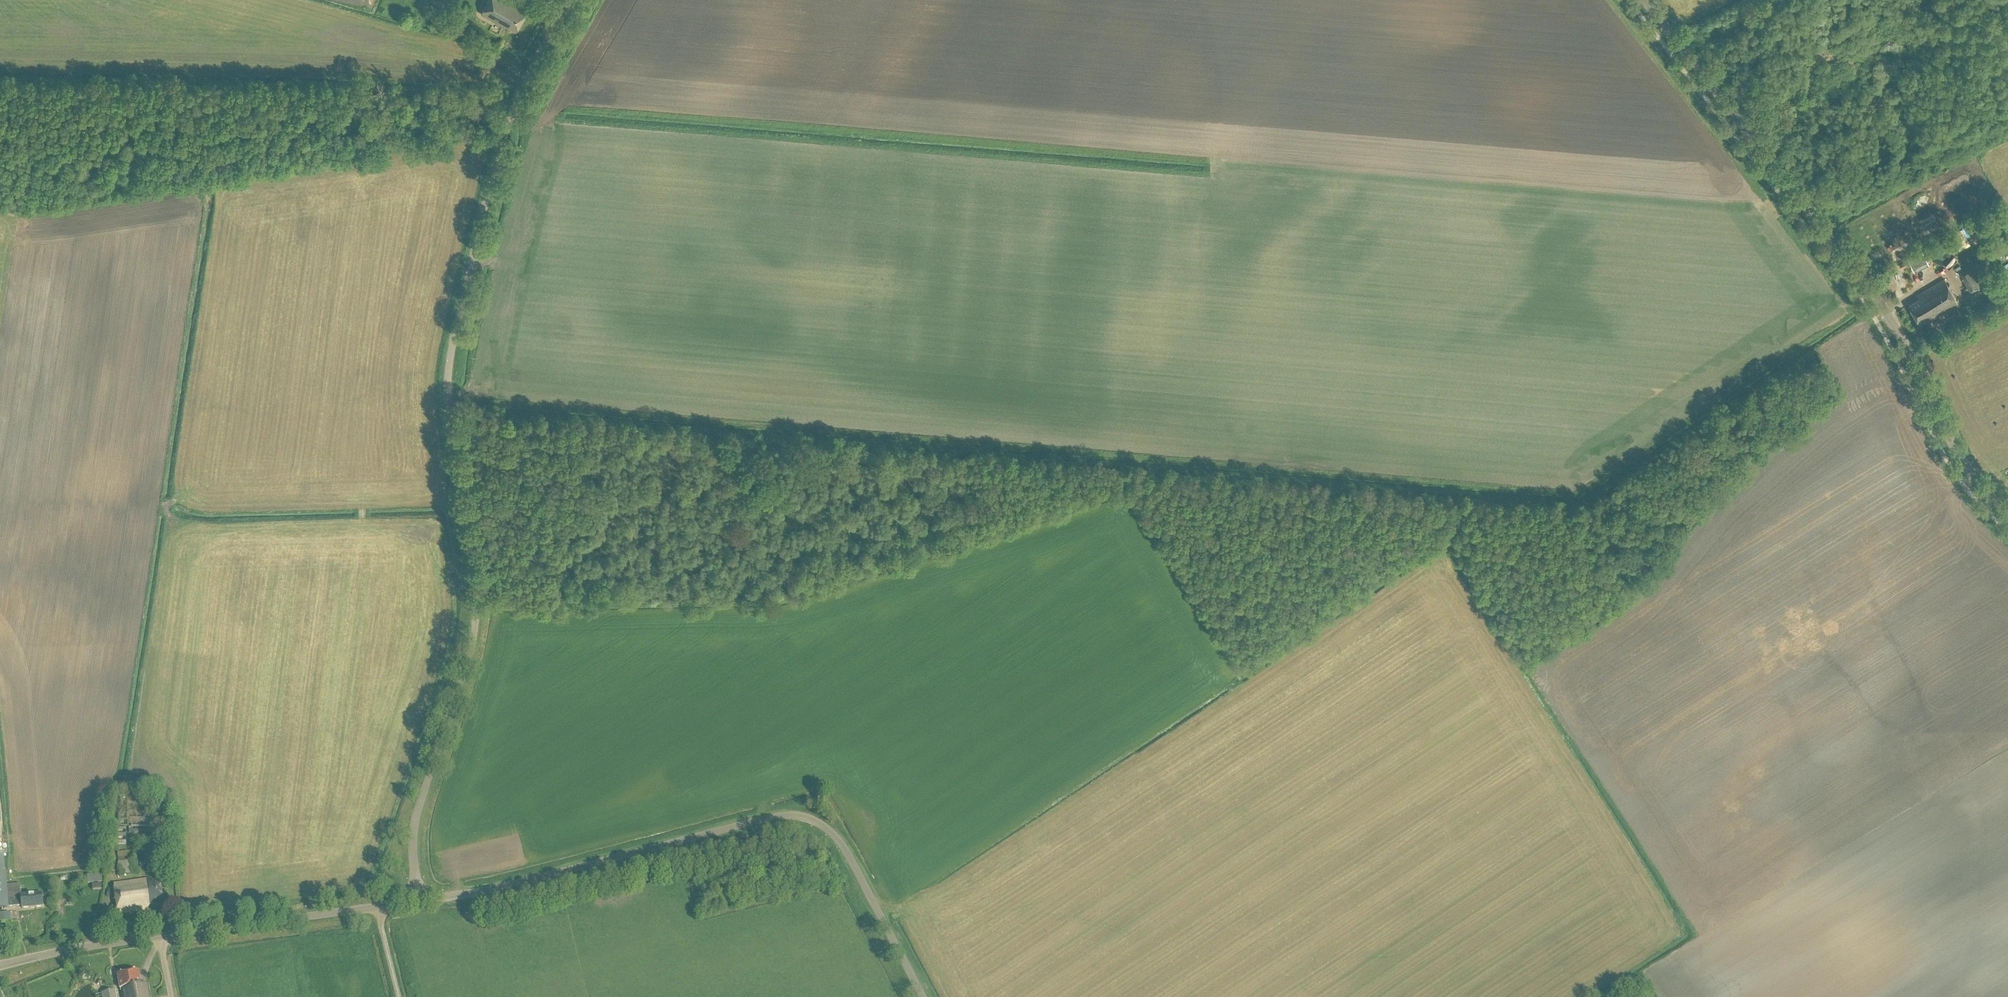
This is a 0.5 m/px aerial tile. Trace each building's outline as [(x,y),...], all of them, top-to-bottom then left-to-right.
[(441,0),(429,0),(426,6),(439,13),(444,2),(441,0)] [(512,0),(488,0),(481,13),(502,25),(503,24),(516,31),(528,9),(512,0)] [(1951,235),(1959,249),(1971,242),(1963,228),(1951,235)] [(1908,258),(1915,272),(1929,264),(1922,250),(1908,258)] [(1899,263),(1902,268),(1908,265),(1905,260),(1899,263)] [(1961,273),(1970,292),(1983,285),(1974,267),(1961,273)] [(1958,301),(1944,278),(1921,291),(1919,297),(1908,303),(1918,320),(1922,318),(1924,321),(1958,301)] [(1934,321),(1937,327),(1942,324),(1939,319),(1934,321)] [(169,506),(180,501),(177,496),(166,501),(169,506)] [(171,511),(174,519),(180,516),(177,509),(171,511)] [(112,845),(126,845),(126,829),(113,829),(113,836),(112,845)] [(118,853),(118,856),(120,875),(139,873),(136,851),(118,853)] [(22,896),(21,891),(21,885),(6,886),(4,854),(0,854),(0,909),(22,907),(23,911),(43,909),(42,894),(22,896)] [(152,884),(152,881),(115,886),(119,915),(146,911),(151,908),(164,906),(160,883),(152,884)] [(9,919),(9,911),(0,911),(0,919),(9,919)] [(72,913),(72,922),(82,922),(81,912),(72,913)] [(138,973),(117,976),(120,992),(122,992),(123,996),(150,996),(148,985),(140,987),(138,973)]
